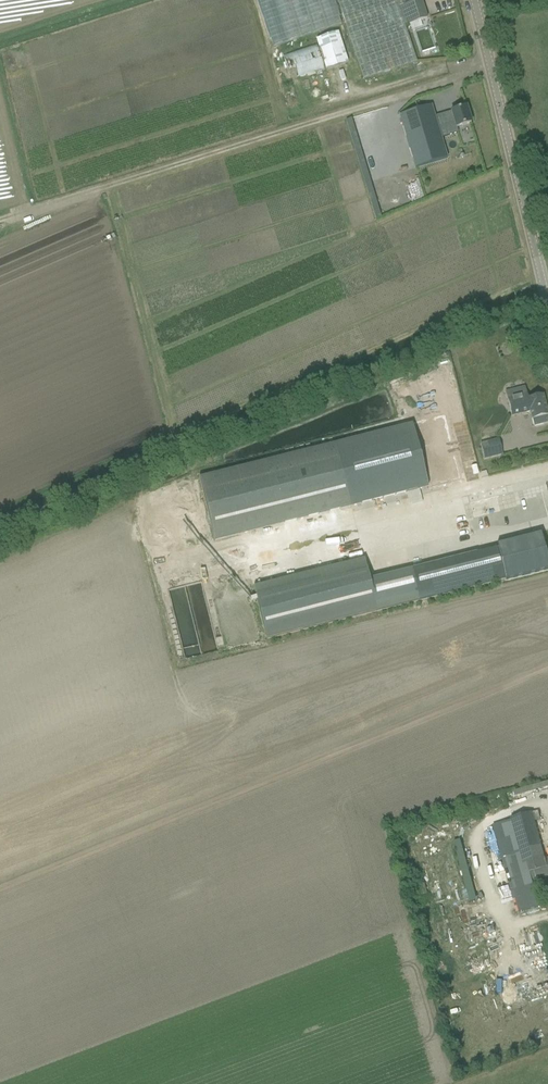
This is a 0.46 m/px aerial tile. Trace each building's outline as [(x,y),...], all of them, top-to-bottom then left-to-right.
[(405,6),(403,0),(337,0),(363,80),(417,62),(399,8),(400,7),(406,26),(427,19),(421,1),(423,0),(404,0),(406,6),(405,6)] [(348,65),(338,33),(316,40),(326,72),(348,65)] [(290,80),(324,69),(316,45),(282,56),(290,80)] [(405,114),(408,124),(419,160),(452,150),(447,136),(458,133),(457,128),(471,124),(466,107),(451,112),(435,117),(432,106),(405,114)] [(527,395),(525,387),(505,392),(508,400),(512,416),(530,412),(532,420),(534,427),(547,423),(547,418),(547,416),(543,396),(528,399),(527,395)] [(412,421),(199,477),(215,541),(428,486),(412,421)] [(498,439),(480,444),(484,460),(503,456),(498,439)] [(506,579),(498,549),(498,548),(412,570),(420,601),(506,579)] [(267,640),(377,612),(364,559),(254,587),(267,640)] [(532,812),(510,818),(511,820),(522,864),(528,862),(544,858),(542,847),(535,822),(540,820),(538,812),(532,813),(532,812)] [(473,901),(459,840),(452,841),(466,902),(473,901)] [(532,881),(547,877),(547,857),(544,858),(528,862),(532,881)]
